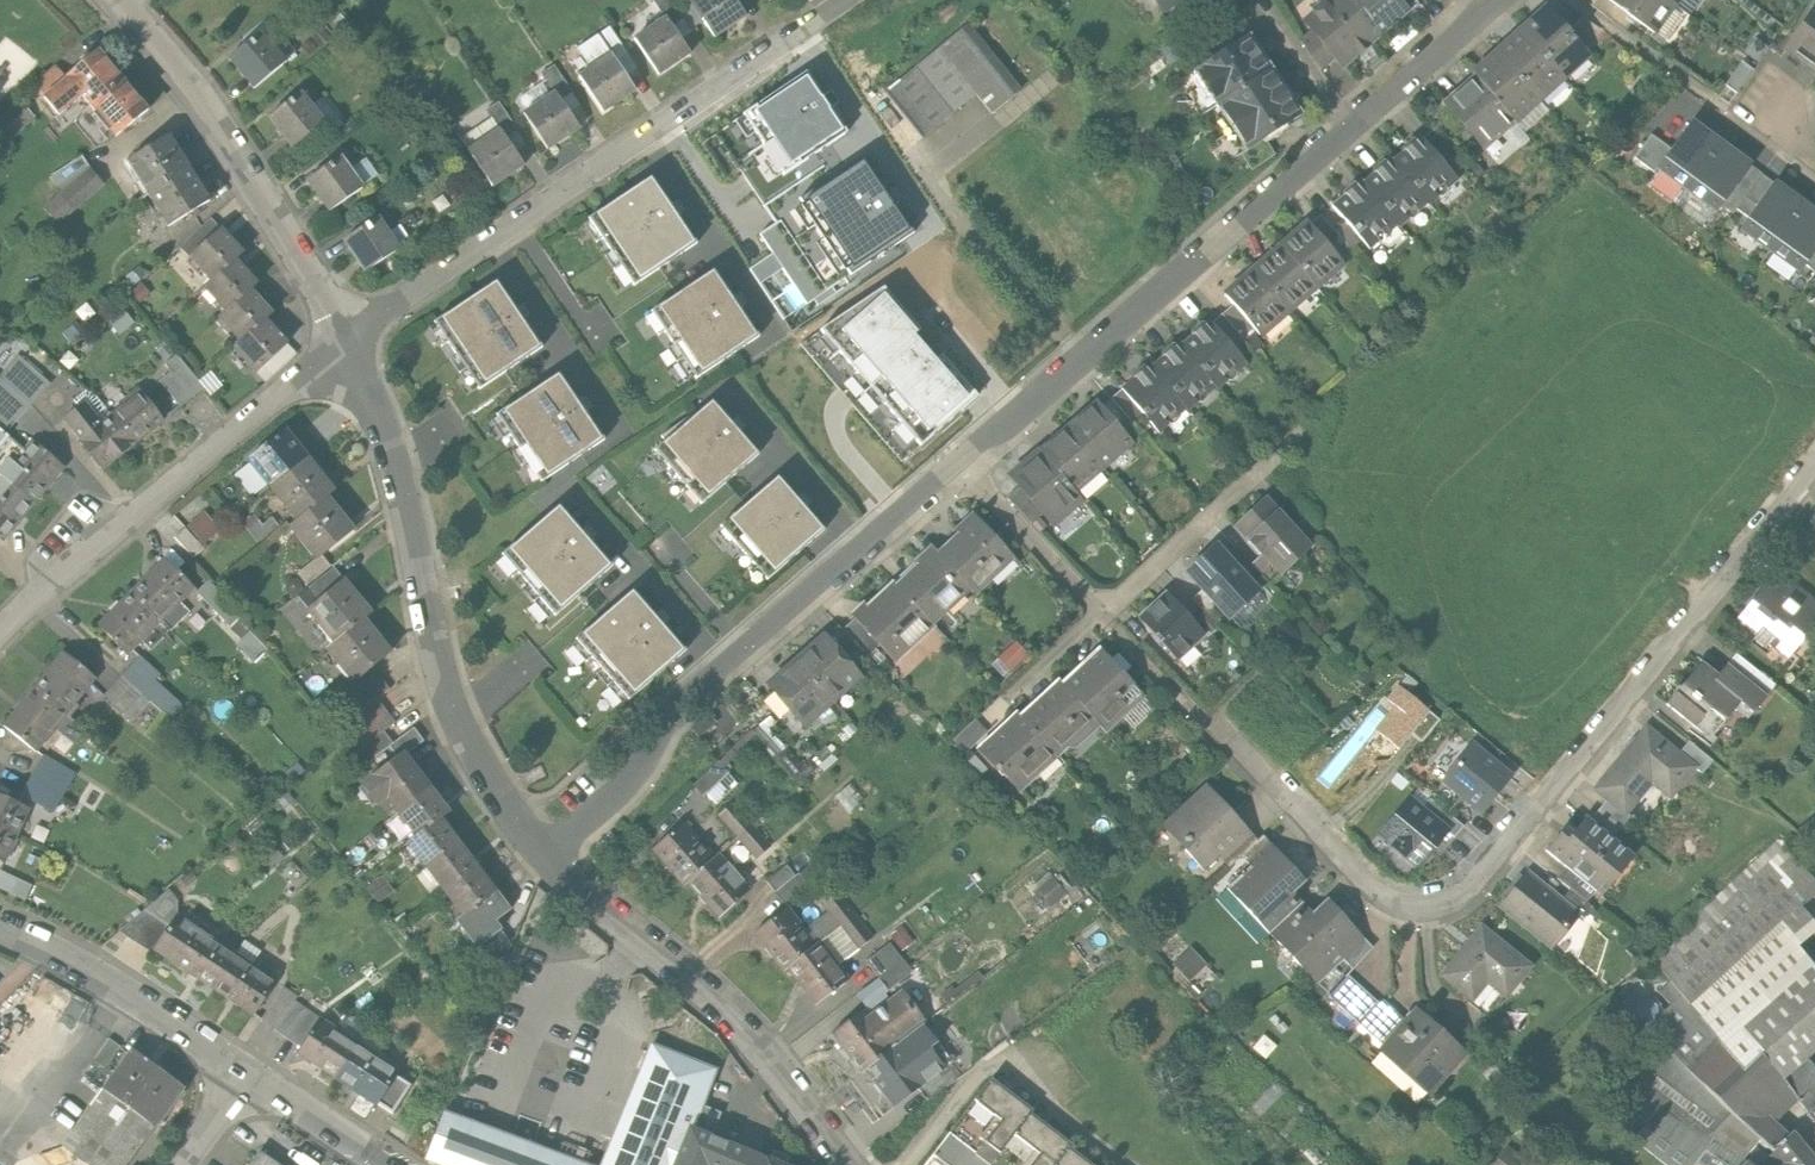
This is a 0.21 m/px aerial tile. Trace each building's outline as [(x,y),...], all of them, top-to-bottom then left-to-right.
[(664,19),(670,28),(683,19),(671,0),(652,0),(664,19)] [(690,1),(713,37),(745,16),(735,0),(691,0),(690,1)] [(1164,21),(1195,0),(1150,0),(1164,21)] [(1378,37),(1345,0),(1328,0),(1304,20),(1312,29),(1337,57),(1344,66),(1378,37)] [(1378,37),(1412,8),(1405,0),(1345,0),(1378,37)] [(1635,13),(1616,0),(1593,0),(1591,3),(1625,27),(1635,13)] [(1673,1),(1672,0),(1616,0),(1635,13),(1655,27),(1673,1)] [(1780,46),(1814,72),(1814,0),(1780,46)] [(1547,7),(1523,29),(1566,78),(1590,56),(1547,7)] [(1575,24),(1603,46),(1611,36),(1583,14),(1575,24)] [(664,19),(633,39),(657,75),(688,54),(670,28),(664,19)] [(896,82),(887,92),(924,135),(976,93),(991,112),(1020,90),(969,25),(896,82)] [(598,34),(610,53),(616,62),(628,54),(609,26),(598,34)] [(1322,69),(1337,57),(1312,29),(1303,37),(1322,69)] [(1523,29),(1498,51),(1541,99),(1566,78),(1523,29)] [(260,33),(228,59),(252,89),(284,62),(260,33)] [(1198,70),(1220,104),(1274,69),(1252,35),(1198,70)] [(1178,39),(1162,50),(1171,63),(1187,52),(1178,39)] [(1517,121),(1541,99),(1498,51),(1474,72),(1477,76),(1517,121)] [(82,95),(91,107),(124,81),(100,52),(66,79),(42,98),(57,116),(82,95)] [(610,53),(578,75),(602,111),(635,89),(616,62),(610,53)] [(1723,84),(1735,93),(1751,70),(1739,61),(1723,84)] [(542,72),(554,91),(560,100),(572,92),(553,65),(542,72)] [(32,85),(42,98),(66,79),(55,66),(32,85)] [(1304,115),(1274,69),(1220,104),(1250,150),(1266,139),(1304,115)] [(815,154),(846,134),(830,109),(833,107),(825,95),(822,97),(806,73),(743,115),(783,176),(815,154)] [(1477,76),(1445,103),(1484,149),(1517,121),(1477,76)] [(147,110),(124,81),(91,107),(115,136),(147,110)] [(554,91),(523,112),(547,148),(578,127),(560,100),(554,91)] [(269,117),(292,147),(324,122),(300,93),(269,117)] [(486,109),(499,128),(505,137),(517,129),(498,101),(486,109)] [(18,133),(35,117),(20,102),(4,118),(18,133)] [(783,176),(743,115),(697,146),(722,183),(740,172),(763,206),(823,167),(815,154),(783,176)] [(1720,144),(1690,123),(1657,169),(1686,190),(1720,144)] [(499,128),(468,149),(492,185),(523,164),(505,137),(499,128)] [(1433,129),(1424,138),(1440,156),(1450,148),(1433,129)] [(128,164),(148,196),(189,170),(169,138),(128,164)] [(1424,138),(1395,162),(1428,202),(1430,203),(1459,179),(1440,156),(1424,138)] [(1276,154),(1266,139),(1250,150),(1243,154),(1253,169),(1276,154)] [(1750,166),(1720,144),(1686,190),(1717,212),(1750,166)] [(51,175),(61,191),(89,168),(81,156),(51,175)] [(341,157),(308,180),(329,211),(362,188),(341,157)] [(886,192),(863,157),(831,179),(799,200),(803,205),(800,207),(843,272),(846,270),(850,275),(913,233),(895,205),(897,204),(888,191),(886,192)] [(1401,226),(1428,202),(1395,162),(1392,159),(1364,183),(1399,224),(1401,226)] [(823,167),(763,206),(775,224),(759,235),(807,305),(850,275),(846,270),(843,272),(800,207),(803,205),(799,200),(831,179),(823,167)] [(102,184),(89,168),(61,191),(57,195),(70,211),(102,184)] [(209,201),(189,170),(148,196),(167,227),(209,201)] [(651,177),(587,219),(633,286),(696,243),(651,177)] [(1369,249),(1399,224),(1364,183),(1362,181),(1333,206),(1344,220),(1362,241),(1369,249)] [(1740,230),(1770,251),(1803,205),(1774,184),(1740,230)] [(1803,205),(1770,251),(1800,273),(1814,251),(1814,213),(1803,205)] [(1322,215),(1309,226),(1329,250),(1342,239),(1334,229),(1322,215)] [(180,246),(189,256),(220,228),(211,218),(180,246)] [(379,218),(344,241),(364,272),(399,249),(379,218)] [(1344,220),(1334,229),(1342,239),(1352,250),(1362,241),(1344,220)] [(1307,223),(1280,246),(1315,288),(1342,265),(1329,250),(1309,226),(1307,223)] [(189,256),(210,280),(235,257),(241,251),(220,228),(189,256)] [(1287,312),(1315,288),(1280,246),(1252,270),(1287,312)] [(203,286),(225,310),(250,288),(257,282),(235,257),(210,280),(203,286)] [(144,276),(138,268),(129,276),(135,283),(144,276)] [(1260,335),(1287,312),(1252,270),(1224,294),(1233,304),(1256,331),(1260,335)] [(715,271),(651,313),(696,380),(759,337),(715,271)] [(497,280),(434,323),(478,389),(542,347),(497,280)] [(218,316),(239,341),(264,318),(271,312),(250,288),(225,310),(218,316)] [(883,289),(799,345),(901,463),(977,397),(941,356),(935,362),(924,349),(914,337),(916,334),(920,331),(883,289)] [(106,306),(97,295),(76,311),(85,322),(106,306)] [(133,322),(118,304),(103,318),(118,335),(133,322)] [(1233,304),(1221,314),(1244,340),(1256,331),(1233,304)] [(1233,350),(1244,340),(1221,314),(1210,323),(1233,350)] [(286,343),(264,318),(239,341),(233,347),(254,371),(286,343)] [(1210,323),(1184,346),(1217,384),(1220,387),(1246,365),(1233,350),(1210,323)] [(296,354),(286,343),(254,371),(264,382),(296,354)] [(1181,343),(1152,368),(1186,408),(1188,409),(1217,384),(1184,346),(1181,343)] [(165,359),(174,352),(167,344),(158,351),(165,359)] [(159,380),(180,406),(203,388),(177,354),(164,364),(170,372),(159,380)] [(10,426),(48,384),(17,355),(0,374),(0,377),(7,384),(0,391),(0,417),(10,426)] [(1158,432),(1186,408),(1152,368),(1150,366),(1122,390),(1145,417),(1158,432)] [(559,373),(496,415),(540,482),(604,440),(559,373)] [(129,402),(108,419),(129,447),(163,420),(137,388),(126,397),(129,402)] [(1122,390),(1111,400),(1134,427),(1145,417),(1122,390)] [(1125,434),(1134,427),(1111,400),(1102,407),(1125,434)] [(711,401),(654,451),(701,505),(758,455),(711,401)] [(1097,402),(1068,427),(1104,469),(1133,444),(1125,434),(1102,407),(1097,402)] [(102,468),(129,447),(108,419),(101,424),(84,403),(64,419),(102,468)] [(1076,493),(1104,469),(1068,427),(1040,451),(1076,493)] [(270,487),(307,457),(285,430),(247,460),(270,487)] [(30,440),(0,476),(32,502),(62,467),(30,440)] [(1083,502),(1076,493),(1040,451),(1010,476),(1019,487),(1043,515),(1054,527),(1083,502)] [(270,487),(297,521),(326,497),(335,491),(307,457),(270,487)] [(32,502),(0,476),(0,536),(2,538),(32,502)] [(777,477),(720,527),(767,581),(824,531),(777,477)] [(1039,518),(1043,515),(1019,487),(1009,497),(1032,524),(1039,518)] [(352,530),(326,497),(297,521),(289,527),(317,560),(324,555),(352,530)] [(1265,497),(1235,525),(1262,554),(1281,574),(1311,546),(1293,527),(1265,497)] [(559,505),(502,555),(554,617),(612,566),(559,505)] [(219,530),(203,512),(187,526),(203,544),(219,530)] [(1015,559),(973,514),(956,530),(959,534),(938,554),(971,590),(976,596),(1015,559)] [(263,527),(254,516),(243,524),(252,536),(263,527)] [(1046,526),(1039,518),(1032,524),(1039,532),(1046,526)] [(1302,519),(1293,527),(1311,546),(1319,538),(1302,519)] [(203,548),(184,527),(173,537),(193,557),(203,548)] [(1260,590),(1218,543),(1187,571),(1229,618),(1260,590)] [(919,566),(897,586),(933,626),(971,590),(938,554),(930,547),(914,561),(919,566)] [(1271,583),(1281,574),(1262,554),(1252,563),(1271,583)] [(301,574),(310,586),(334,567),(324,555),(317,560),(301,574)] [(135,595),(159,620),(179,600),(182,602),(196,588),(167,560),(145,581),(147,583),(135,595)] [(335,566),(334,567),(310,586),(299,595),(310,609),(346,579),(335,566)] [(1788,659),(1814,625),(1814,601),(1786,578),(1775,592),(1767,585),(1739,619),(1760,636),(1756,641),(1766,648),(1769,644),(1788,659)] [(310,609),(337,642),(365,619),(373,612),(346,579),(310,609)] [(895,661),(933,626),(897,586),(893,582),(867,607),(863,603),(851,614),(855,618),(881,645),(895,661)] [(238,611),(209,583),(198,593),(227,622),(238,611)] [(633,590),(575,639),(628,700),(686,651),(633,590)] [(159,620),(135,595),(123,606),(121,605),(101,625),(130,654),(143,641),(140,639),(159,620)] [(1138,620),(1176,662),(1204,637),(1165,595),(1138,620)] [(159,620),(170,630),(189,610),(182,602),(179,600),(159,620)] [(868,658),(881,645),(855,618),(842,630),(868,658)] [(393,652),(365,619),(337,642),(330,648),(357,680),(358,681),(374,667),(393,652)] [(170,630),(159,620),(140,639),(143,641),(151,649),(170,630)] [(825,635),(796,660),(834,703),(863,678),(825,635)] [(1027,654),(1016,643),(991,666),(1002,678),(1027,654)] [(1100,652),(1063,687),(1095,721),(1106,733),(1143,697),(1100,652)] [(61,653),(32,689),(65,715),(75,703),(90,684),(94,679),(61,653)] [(139,656),(121,676),(150,702),(171,720),(183,706),(154,681),(160,675),(139,656)] [(1700,662),(1665,705),(1713,743),(1716,739),(1711,735),(1739,701),(1752,712),(1773,686),(1735,656),(1718,677),(1700,662)] [(806,728),(834,703),(796,660),(768,685),(806,728)] [(390,690),(374,667),(358,681),(357,680),(351,685),(367,707),(378,699),(390,690)] [(132,722),(150,702),(121,676),(103,696),(112,705),(132,722)] [(1056,757),(1095,721),(1063,687),(1059,683),(1020,720),(1056,757)] [(103,696),(90,684),(75,703),(96,722),(112,705),(103,696)] [(1428,712),(1397,686),(1386,700),(1398,710),(1378,734),(1397,749),(1409,734),(1428,712)] [(55,727),(65,715),(32,689),(3,725),(35,752),(55,727)] [(394,722),(378,699),(367,707),(353,718),(370,742),(384,731),(383,730),(394,722)] [(908,715),(920,730),(928,723),(916,708),(908,715)] [(1439,721),(1428,712),(1409,734),(1420,743),(1439,721)] [(85,731),(65,715),(55,727),(75,744),(85,731)] [(1019,792),(1056,757),(1020,720),(1016,715),(978,752),(1002,777),(1003,775),(1019,792)] [(987,733),(976,721),(954,742),(965,754),(987,733)] [(1647,727),(1596,790),(1607,799),(1628,817),(1654,785),(1671,800),(1696,770),(1697,768),(1679,753),(1647,727)] [(413,728),(393,743),(389,747),(398,759),(404,755),(404,756),(424,741),(413,728)] [(393,743),(384,731),(370,742),(359,750),(368,763),(389,747),(393,743)] [(1688,743),(1679,753),(1697,768),(1696,770),(1702,775),(1713,763),(1688,743)] [(832,755),(825,747),(815,757),(822,764),(832,755)] [(1508,778),(1471,747),(1442,781),(1479,812),(1508,778)] [(786,749),(776,758),(798,784),(816,768),(809,760),(801,767),(786,749)] [(398,812),(399,811),(429,789),(404,756),(404,755),(398,759),(363,785),(377,804),(386,797),(398,812)] [(42,757),(19,795),(52,812),(61,794),(74,775),(42,757)] [(739,783),(718,762),(693,786),(714,808),(739,783)] [(88,785),(74,775),(61,794),(76,803),(88,785)] [(272,791),(264,776),(250,784),(258,798),(272,791)] [(1227,866),(1238,855),(1254,840),(1243,829),(1203,786),(1160,827),(1200,870),(1216,855),(1227,866)] [(446,813),(429,789),(399,811),(416,835),(437,819),(446,813)] [(15,836),(27,809),(0,797),(0,829),(15,836)] [(1610,839),(1628,817),(1607,799),(1589,822),(1610,839)] [(1429,800),(1420,811),(1446,832),(1454,839),(1463,827),(1429,800)] [(1420,811),(1408,801),(1380,835),(1393,845),(1391,847),(1404,858),(1405,856),(1418,866),(1446,832),(1420,811)] [(749,823),(732,805),(718,817),(755,859),(769,847),(755,830),(749,823)] [(754,818),(749,823),(755,830),(760,825),(754,818)] [(1564,828),(1545,852),(1565,868),(1596,893),(1600,896),(1632,858),(1610,839),(1589,822),(1583,818),(1571,833),(1564,828)] [(408,841),(427,866),(456,844),(437,819),(416,835),(408,841)] [(684,824),(652,851),(685,888),(689,884),(700,875),(698,873),(715,859),(684,824)] [(15,836),(0,829),(0,862),(2,863),(15,836)] [(1226,890),(1267,934),(1299,904),(1290,894),(1303,882),(1259,835),(1254,840),(1238,855),(1250,867),(1226,890)] [(1799,1101),(1784,1083),(1809,1062),(1814,1057),(1814,967),(1799,948),(1814,934),(1814,922),(1803,908),(1814,899),(1814,880),(1778,839),(1649,957),(1683,994),(1663,1014),(1651,1001),(1635,1016),(1666,1048),(1762,1141),(1772,1150),(1789,1135),(1776,1124),(1799,1101)] [(427,866),(445,891),(475,868),(456,844),(427,866)] [(719,856),(715,859),(698,873),(700,875),(689,884),(719,919),(750,892),(719,856)] [(774,893),(778,891),(795,876),(787,866),(766,883),(774,893)] [(476,868),(475,868),(445,891),(447,892),(464,915),(495,892),(476,868)] [(1556,879),(1571,891),(1587,904),(1596,893),(1565,868),(1556,879)] [(0,872),(0,890),(23,900),(30,886),(0,872)] [(1527,872),(1499,907),(1551,949),(1579,914),(1562,901),(1527,872)] [(798,874),(795,876),(778,891),(787,903),(808,886),(798,874)] [(392,892),(381,877),(366,888),(378,903),(392,892)] [(1037,892),(1051,908),(1065,895),(1051,880),(1037,892)] [(151,954),(153,951),(168,928),(159,923),(176,896),(167,890),(118,932),(151,954)] [(1593,909),(1587,904),(1571,891),(1562,901),(1579,914),(1584,919),(1593,909)] [(464,915),(447,892),(436,900),(454,924),(457,921),(456,920),(464,915)] [(509,911),(495,892),(464,915),(456,920),(457,921),(477,948),(500,930),(494,923),(509,911)] [(837,894),(824,904),(841,927),(858,949),(872,938),(837,894)] [(1310,915),(1299,904),(1267,934),(1313,983),(1340,958),(1350,968),(1370,950),(1325,902),(1310,915)] [(783,971),(788,968),(817,946),(788,909),(755,934),(783,971)] [(153,951),(214,987),(234,957),(175,917),(168,928),(153,951)] [(836,966),(858,949),(841,927),(819,944),(836,966)] [(891,936),(902,950),(912,943),(901,928),(891,936)] [(1482,928),(1442,977),(1474,1004),(1489,986),(1506,1000),(1532,969),(1482,928)] [(512,945),(500,930),(477,948),(499,976),(512,945)] [(819,944),(817,946),(788,968),(816,1005),(847,981),(836,966),(819,944)] [(912,973),(890,944),(866,962),(888,991),(912,973)] [(1205,967),(1190,951),(1173,966),(1188,983),(1205,967)] [(276,982),(234,957),(214,987),(253,1016),(276,982)] [(990,968),(990,960),(979,960),(979,969),(990,968)] [(940,996),(947,1006),(983,980),(978,973),(953,992),(950,988),(940,996)] [(1347,977),(1328,998),(1387,1051),(1410,1025),(1384,1002),(1379,1007),(1347,977)] [(261,1019),(301,1045),(319,1019),(294,1002),(297,998),(282,988),(261,1019)] [(897,1046),(918,1029),(926,1023),(902,992),(867,1019),(862,1013),(833,1035),(862,1073),(865,1070),(897,1046)] [(1418,1016),(1410,1025),(1387,1051),(1382,1057),(1426,1097),(1463,1056),(1418,1016)] [(296,1053),(335,1080),(358,1045),(319,1019),(301,1045),(296,1053)] [(944,1047),(926,1023),(918,1029),(937,1053),(944,1047)] [(397,1070),(358,1045),(335,1080),(374,1105),(393,1077),(397,1070)] [(691,1131),(715,1071),(651,1045),(603,1164),(678,1164),(691,1131)] [(925,1082),(897,1046),(865,1070),(894,1107),(925,1082)] [(1762,1141),(1666,1048),(1607,1120),(1667,1164),(1704,1164),(1697,1160),(1713,1138),(1744,1160),(1762,1141)] [(133,1052),(63,1148),(85,1164),(127,1164),(183,1088),(133,1052)] [(1810,1114),(1814,1109),(1814,1068),(1809,1062),(1784,1083),(1799,1101),(1806,1110),(1810,1114)] [(406,1085),(393,1077),(374,1105),(387,1114),(406,1085)] [(989,1082),(972,1104),(998,1124),(972,1157),(982,1164),(991,1164),(1012,1138),(1029,1116),(1031,1113),(989,1082)] [(434,1164),(580,1164),(444,1115),(426,1162),(434,1164)] [(1029,1116),(1012,1138),(1037,1157),(1031,1164),(1056,1164),(1067,1150),(1070,1147),(1029,1116)] [(1299,1126),(1291,1120),(1280,1133),(1288,1139),(1299,1126)] [(769,1162),(691,1131),(678,1164),(768,1164),(769,1162)] [(1754,1164),(1814,1164),(1814,1160),(1792,1132),(1789,1135),(1772,1150),(1754,1164)] [(945,1137),(930,1156),(942,1164),(982,1164),(972,1157),(945,1137)] [(1496,1164),(1529,1164),(1508,1149),(1496,1164)] [(1067,1150),(1056,1164),(1087,1164),(1067,1150)] [(259,1154),(252,1164),(276,1164),(259,1154)]
